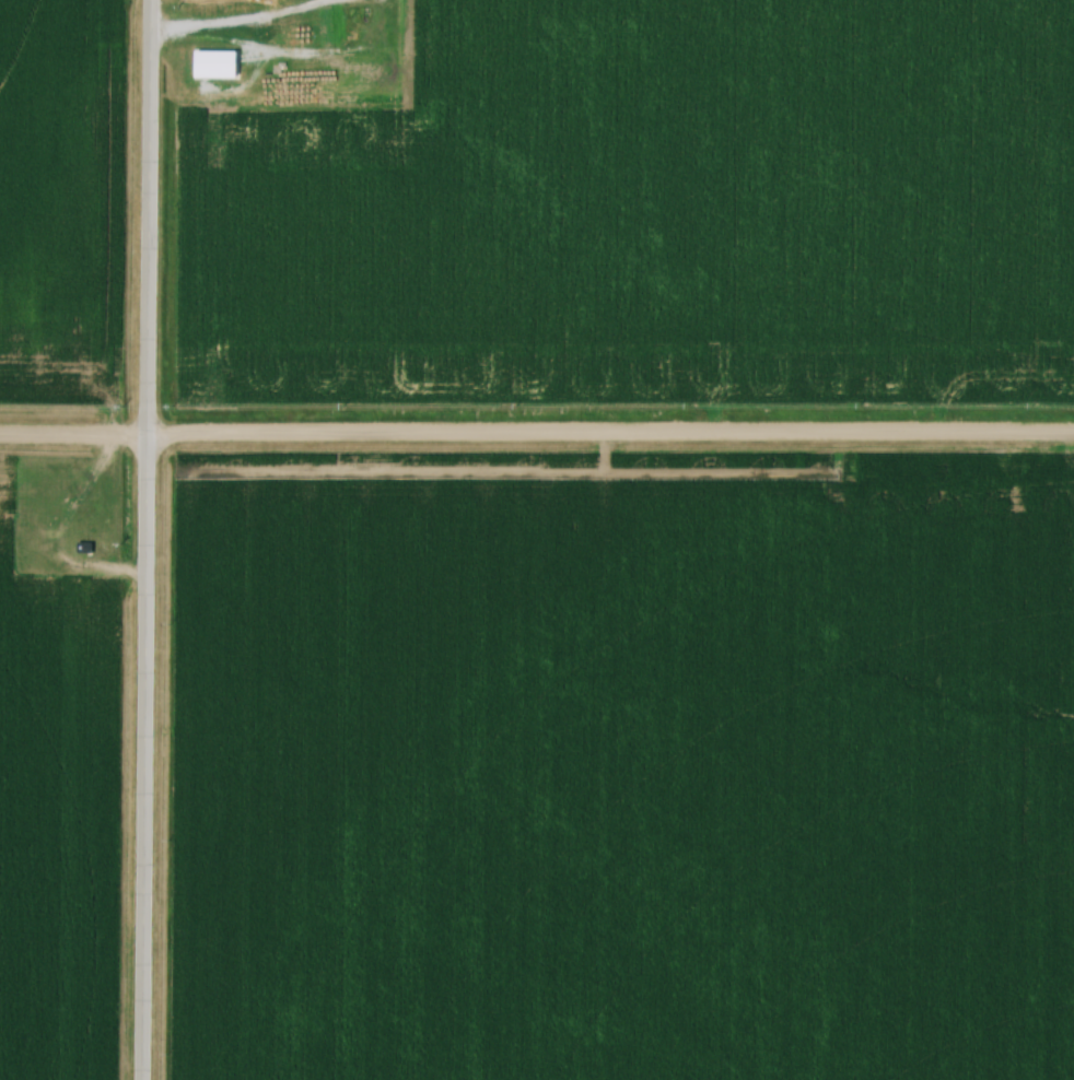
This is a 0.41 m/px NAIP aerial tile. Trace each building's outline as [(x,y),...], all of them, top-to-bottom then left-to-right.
[(95,543),(83,547),(85,553),(97,550),(95,543)]
